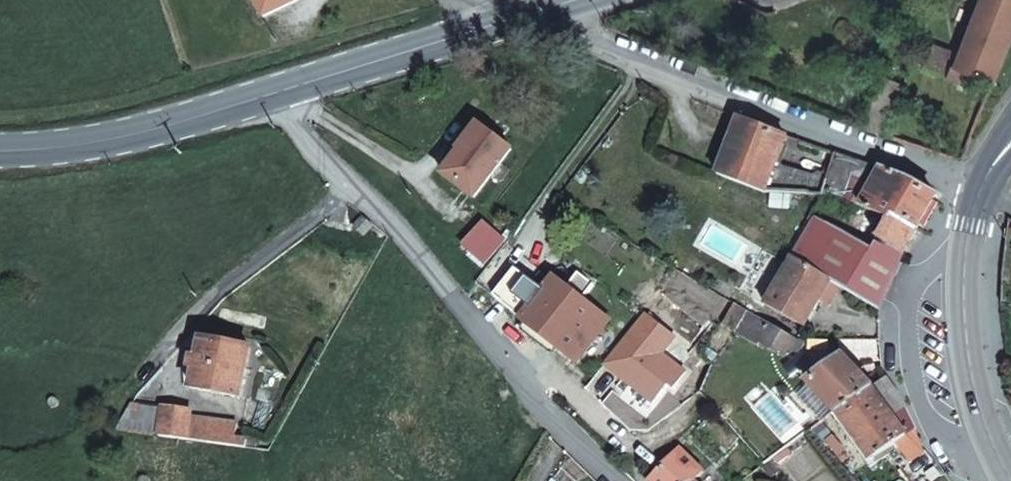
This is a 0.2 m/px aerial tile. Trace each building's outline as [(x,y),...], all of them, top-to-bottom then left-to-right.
[(264,18),(296,0),(254,0),(264,18)] [(983,77),(1010,5),(1010,0),(971,0),(949,55),(946,62),(983,77)] [(941,74),(946,62),(949,55),(908,40),(901,59),(941,74)] [(823,195),(828,175),(821,172),(816,175),(776,163),(786,136),(739,119),(718,171),(763,190),(799,193),(823,195)] [(479,123),(443,173),(477,198),(514,148),(479,123)] [(835,153),(828,175),(823,195),(844,197),(851,175),(865,180),(872,166),(835,153)] [(902,178),(881,169),(862,205),(889,216),(918,228),(936,196),(902,178)] [(918,228),(889,216),(872,247),(817,215),(796,251),(793,256),(831,281),(879,310),(904,253),(918,228)] [(466,243),(487,262),(506,241),(485,221),(466,243)] [(608,319),(509,240),(481,280),(576,358),(608,319)] [(831,281),(793,256),(766,303),(804,327),(831,281)] [(798,344),(748,313),(741,308),(727,330),(762,351),(765,346),(787,360),(790,356),(800,357),(809,344),(798,344)] [(249,346),(201,337),(198,356),(191,355),(189,364),(196,366),(192,387),(239,396),(249,346)] [(872,385),(840,357),(825,372),(814,363),(810,366),(808,378),(814,384),(812,387),(841,417),(872,385)] [(872,385),(841,417),(870,459),(906,435),(915,430),(902,411),(893,417),(872,385)] [(165,407),(160,437),(248,448),(249,441),(239,440),(242,425),(193,418),(193,411),(165,407)] [(906,408),(902,411),(915,430),(916,430),(906,408)] [(704,480),(713,471),(686,447),(656,480),(704,480)] [(928,467),(917,451),(872,480),(906,480),(928,467)]
